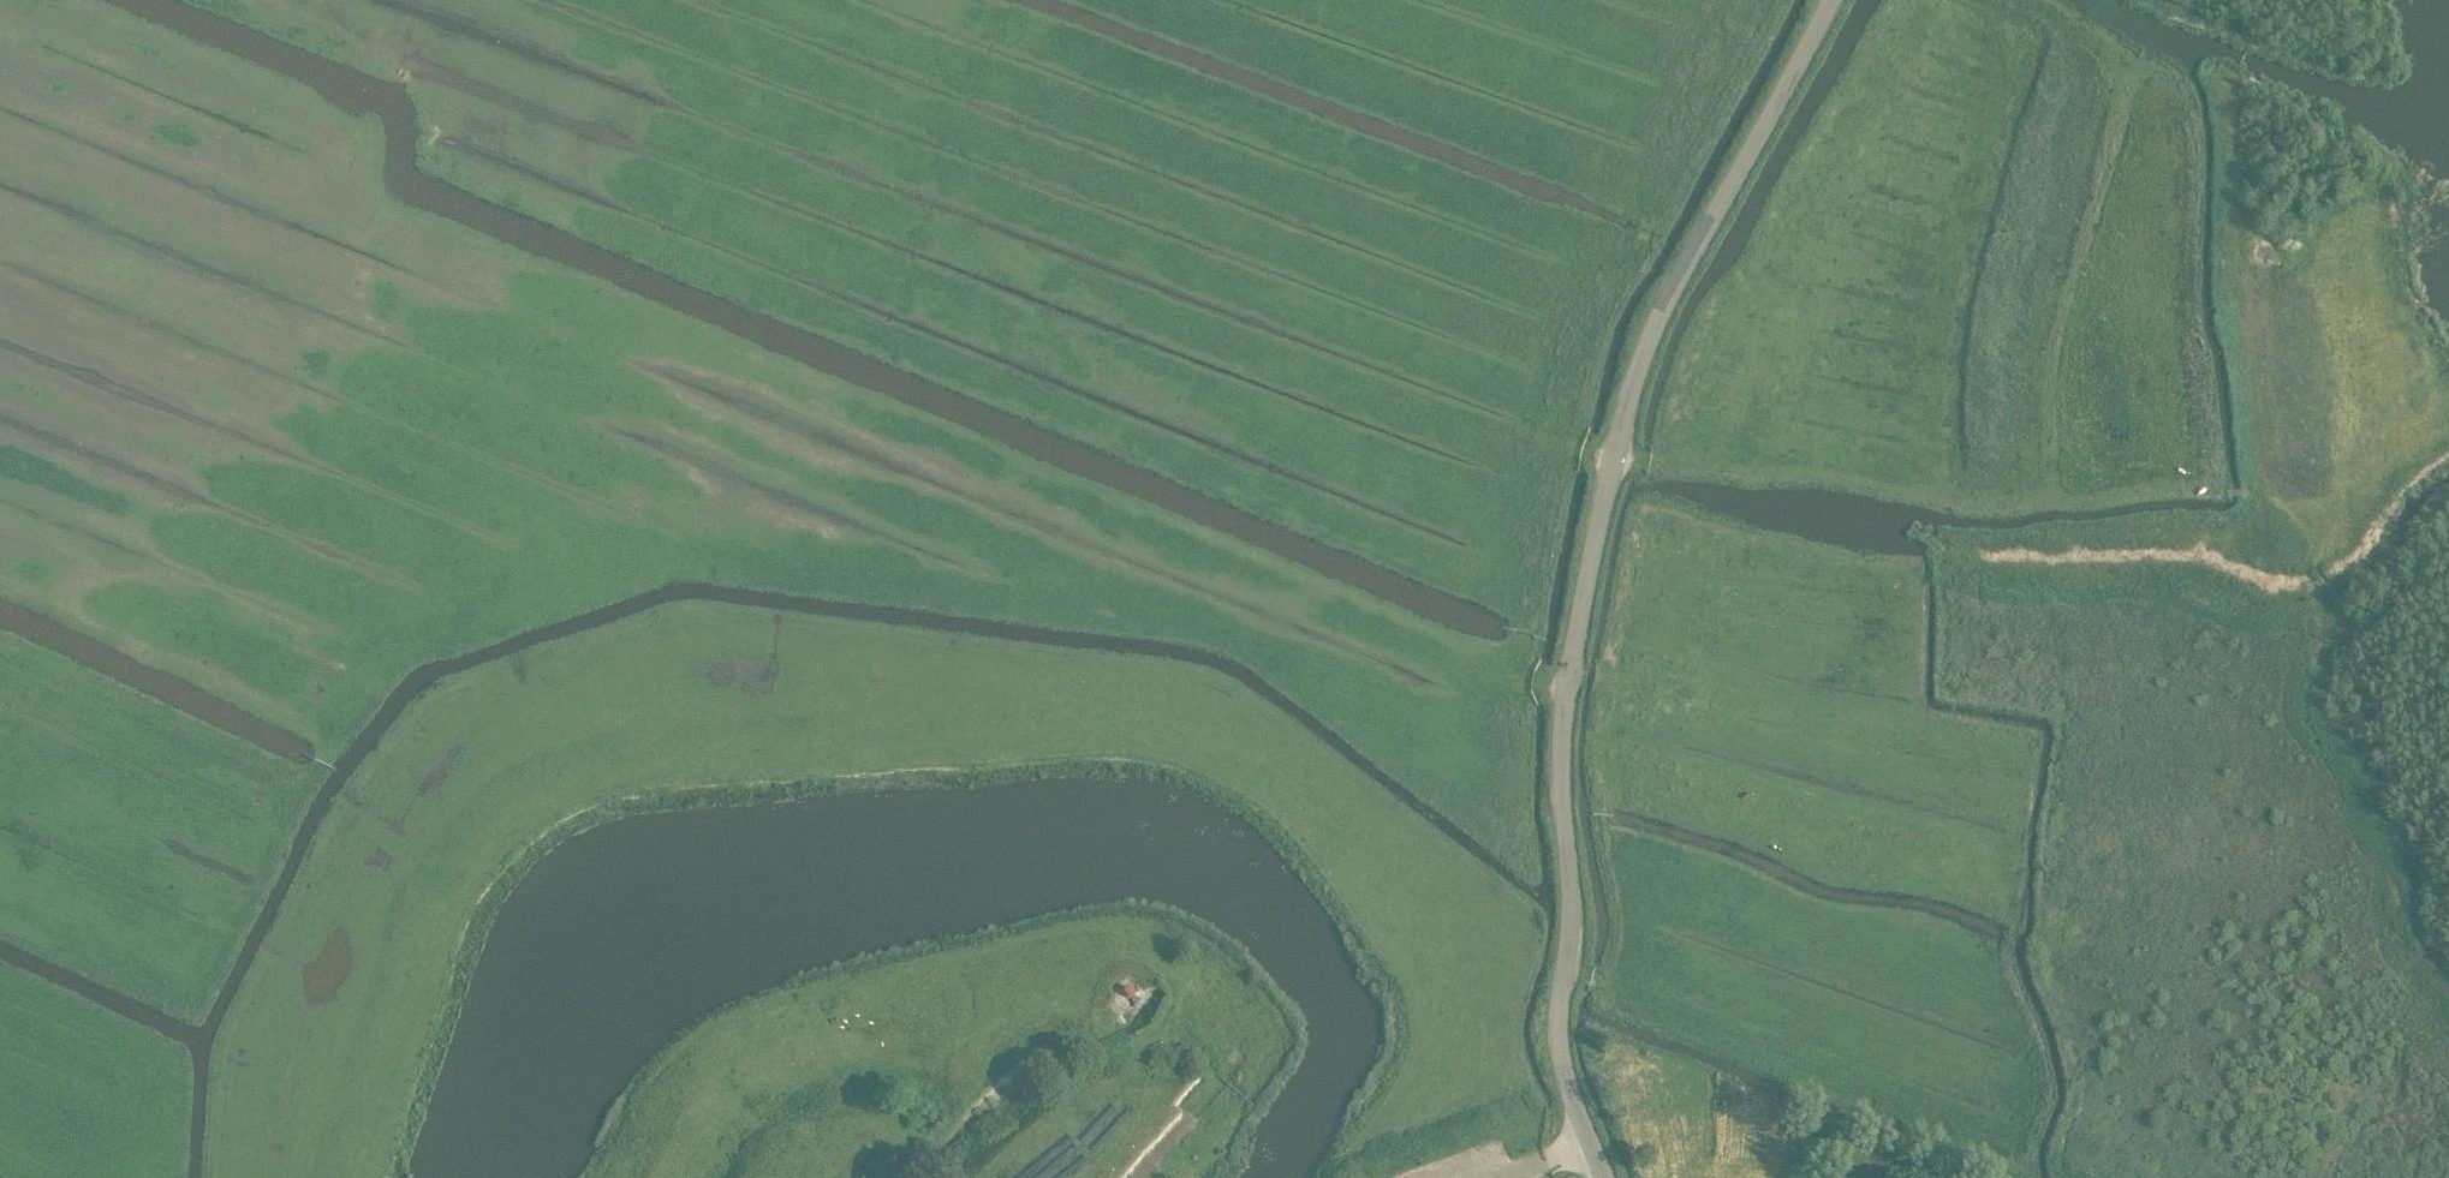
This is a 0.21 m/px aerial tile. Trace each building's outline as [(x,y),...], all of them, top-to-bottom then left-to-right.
[(1137,1004),(1135,1005),(1136,1009),(1139,1007),(1142,1005),(1143,1003),(1145,999),(1146,996),(1146,994),(1146,991),(1159,989),(1159,987),(1146,988),(1145,986),(1144,983),(1141,980),(1139,979),(1136,977),(1133,976),(1130,976),(1127,976),(1124,977),(1122,977),(1119,979),(1117,981),(1115,983),(1113,986),(1112,989),(1112,993),(1112,996),(1113,1000),(1101,1006),(1102,1008),(1114,1002),(1116,1004),(1118,1006),(1120,1008),(1124,1010),(1128,1011),(1131,1010),(1130,1007),(1127,1006),(1125,1006),(1123,1005),(1121,1003),(1119,1002),(1117,999),(1117,997),(1116,995),(1116,992),(1116,989),(1117,987),(1119,984),(1121,982),(1124,981),(1126,980),(1129,980),(1132,980),(1135,981),(1138,982),(1140,984),(1141,986),(1142,988),(1143,991),(1143,993),(1143,996),(1142,998),(1141,1001),(1139,1003),(1137,1004)] [(1132,980),(1129,980),(1126,980),(1124,981),(1121,982),(1119,984),(1117,987),(1116,989),(1116,992),(1116,995),(1117,997),(1117,999),(1119,1002),(1121,1003),(1123,1005),(1125,1006),(1127,1006),(1130,1007),(1131,1010),(1134,1010),(1136,1009),(1135,1005),(1137,1004),(1139,1003),(1141,1001),(1142,998),(1143,996),(1143,993),(1143,991),(1142,988),(1141,986),(1140,984),(1138,982),(1135,981),(1132,980)] [(1114,1002),(1102,1008),(1105,1013),(1113,1009),(1116,1012),(1120,1014),(1124,1015),(1128,1016),(1132,1015),(1137,1014),(1140,1013),(1144,1010),(1147,1008),(1149,1003),(1151,1000),(1152,995),(1160,994),(1159,989),(1146,991),(1146,994),(1146,996),(1145,999),(1143,1003),(1142,1005),(1139,1007),(1136,1009),(1134,1010),(1131,1010),(1128,1011),(1124,1010),(1120,1008),(1118,1006),(1116,1004),(1114,1002)] [(1130,1171),(1178,1123),(1179,1122),(1180,1121),(1180,1119),(1179,1117),(1178,1116),(1173,1111),(1196,1088),(1198,1086),(1199,1084),(1200,1082),(1201,1080),(1202,1078),(1203,1076),(1204,1073),(1204,1071),(1205,1069),(1205,1067),(1202,1067),(1172,1096),(1167,1092),(1161,1089),(1157,1087),(1150,1087),(1145,1088),(1139,1089),(1134,1092),(1130,1095),(1128,1094),(1127,1094),(1126,1095),(1124,1097),(1076,1146),(1035,1177),(1123,1177),(1130,1171)]
